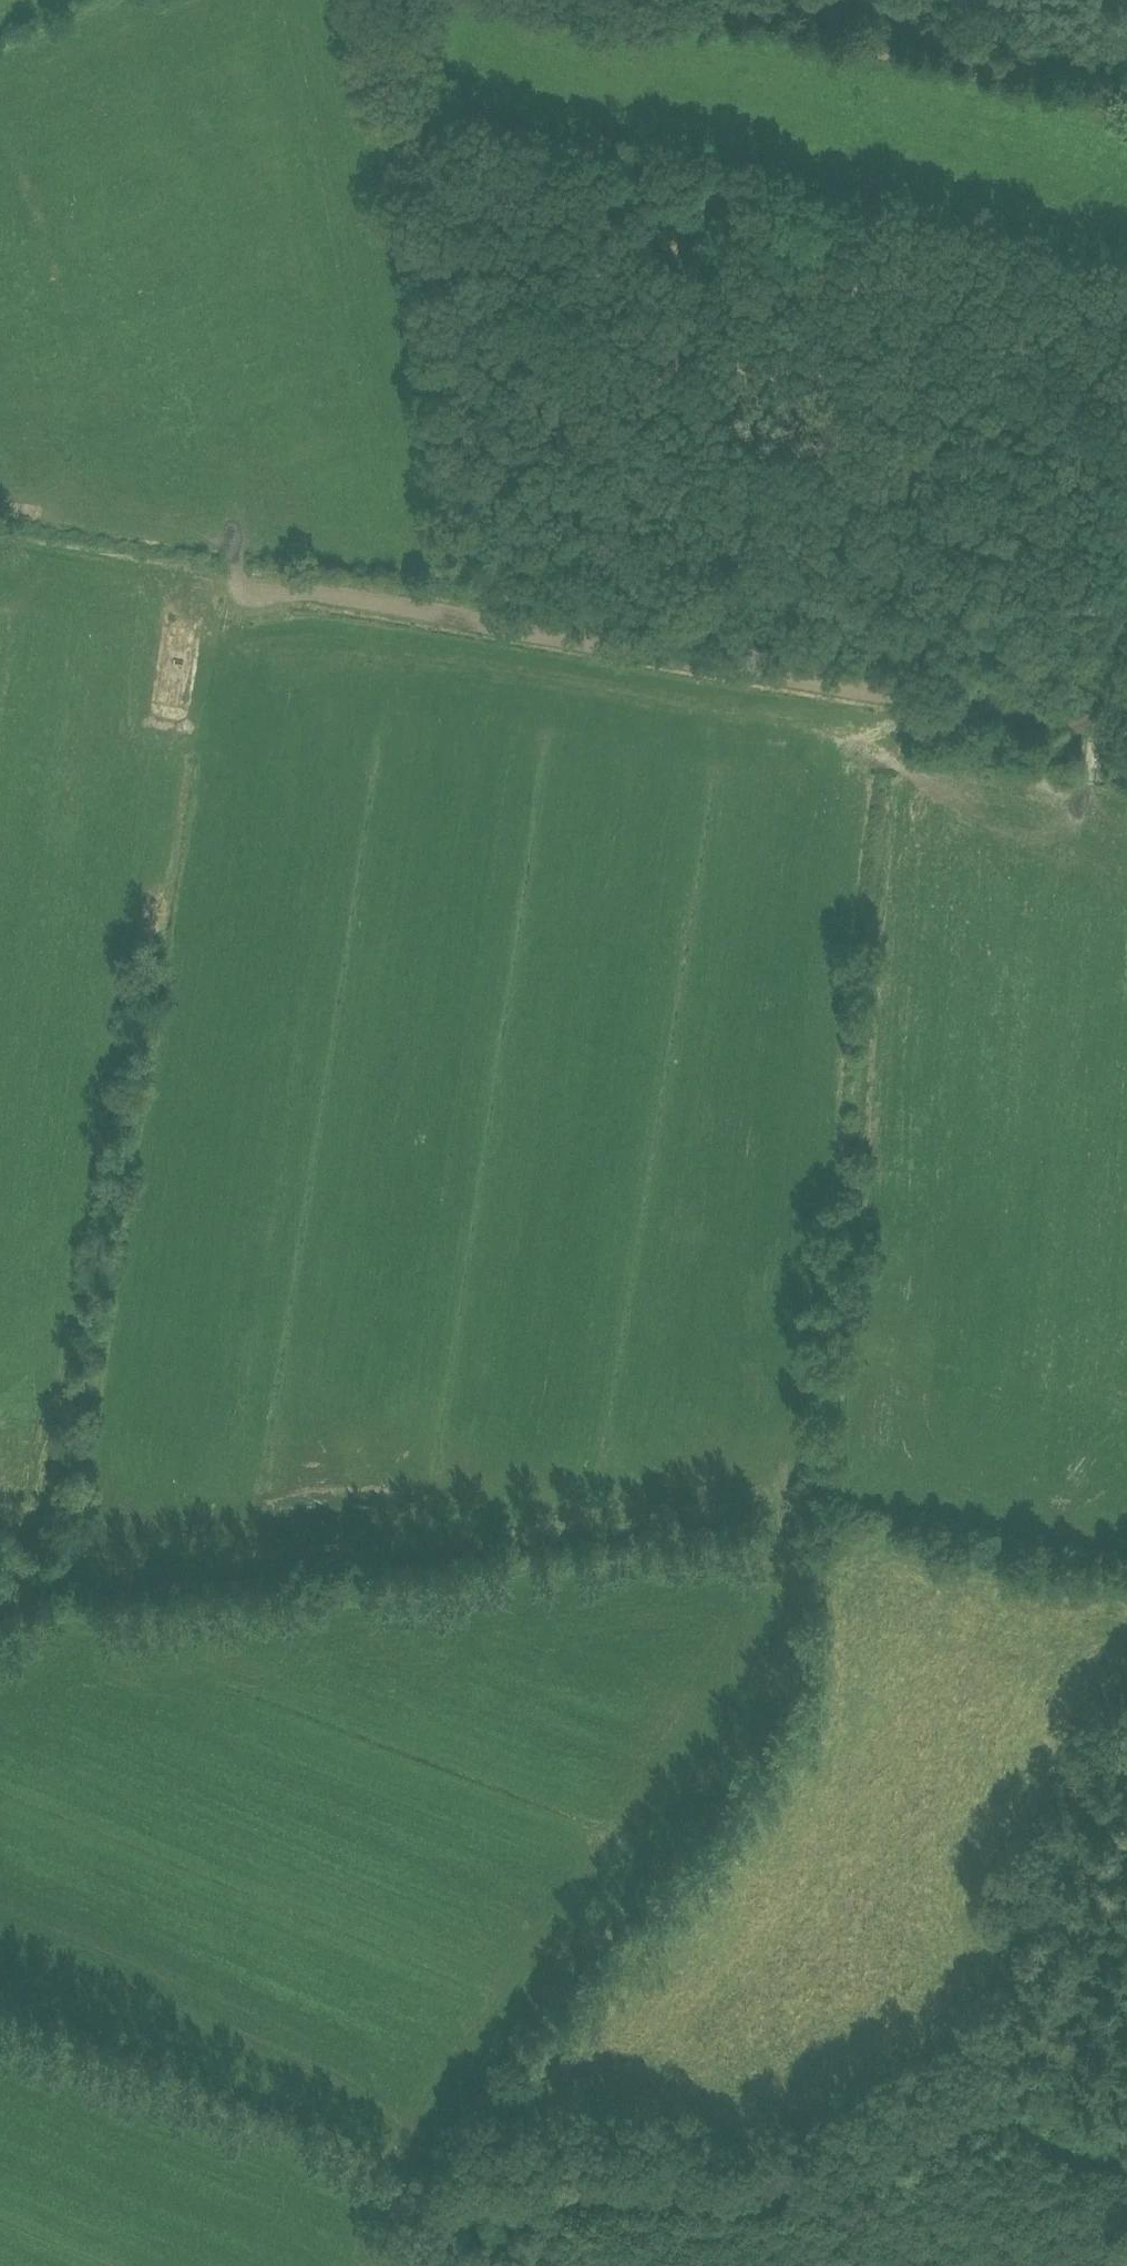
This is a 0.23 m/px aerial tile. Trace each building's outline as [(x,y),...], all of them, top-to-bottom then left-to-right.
[(24,516),(24,529),(43,528),(42,515),(24,516)]
